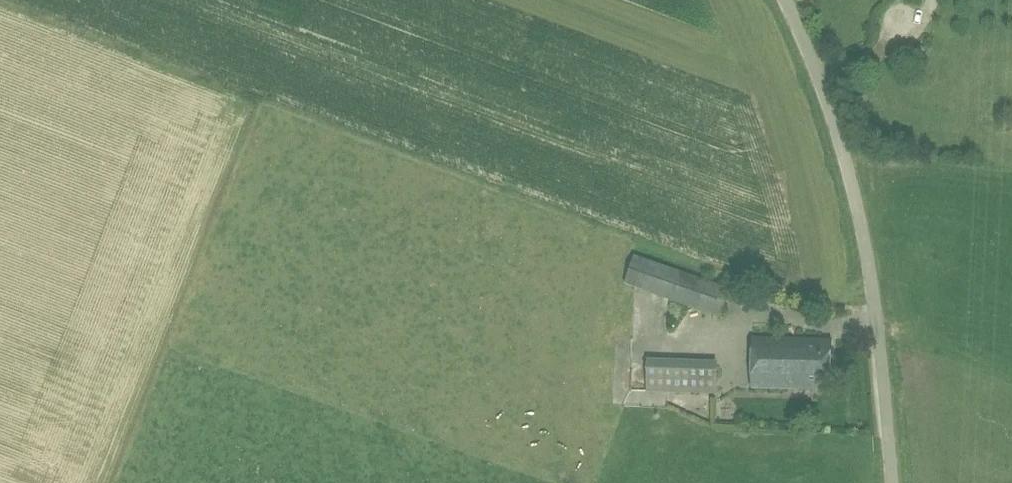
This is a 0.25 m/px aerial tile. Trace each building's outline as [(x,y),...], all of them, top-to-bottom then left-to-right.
[(729,290),(635,256),(625,283),(720,316),(729,290)] [(831,339),(752,337),(751,387),(829,389),(831,339)] [(717,363),(648,361),(647,391),(716,393),(717,363)]
